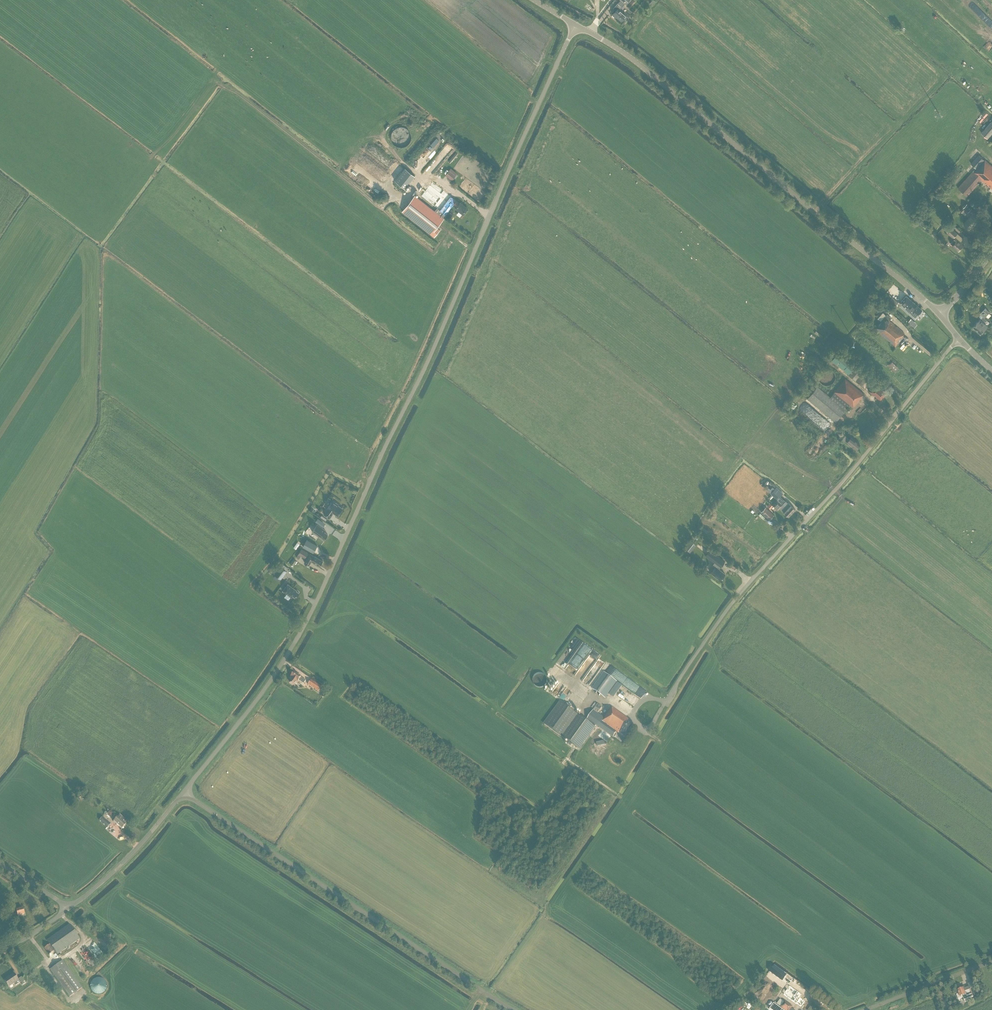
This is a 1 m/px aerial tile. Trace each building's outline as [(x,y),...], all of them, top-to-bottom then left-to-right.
[(612,15),(616,18),(616,17),(621,21),(624,18),(626,20),(628,20),(629,18),(629,17),(620,9),(622,7),(618,3),(613,8),(616,10),(612,15)] [(978,12),(991,24),(991,17),(982,8),(978,12)] [(982,33),(979,36),(985,42),(989,38),(982,33)] [(991,133),(991,121),(982,133),(988,138),(991,133)] [(400,147),(403,147),(406,146),(408,144),(410,142),(411,140),(411,137),(411,134),(410,132),(408,129),(406,128),(403,127),(401,126),(400,127),(398,127),(395,128),(393,130),(392,132),(391,135),(391,138),(391,141),(393,143),(395,145),(397,146),(400,147)] [(424,156),(426,157),(431,151),(426,148),(414,165),(416,166),(424,156)] [(454,151),(448,161),(451,163),(457,153),(454,151)] [(391,161),(384,154),(382,156),(380,153),(377,156),(386,166),(391,161)] [(979,155),(971,164),(976,168),(974,170),(975,171),(959,189),(967,196),(982,179),(991,188),(991,166),(985,160),(979,155)] [(415,176),(405,168),(395,180),(405,189),(415,176)] [(457,174),(450,169),(445,175),(452,180),(457,174)] [(436,184),(425,198),(437,208),(435,211),(443,217),(445,214),(445,215),(454,204),(457,206),(455,208),(462,214),(467,207),(460,202),(460,203),(456,200),(436,184)] [(415,195),(402,211),(431,234),(444,218),(443,217),(435,211),(415,195)] [(972,208),(967,203),(963,208),(968,212),(972,208)] [(964,224),(971,230),(980,219),(973,213),(964,224)] [(957,233),(952,229),(948,233),(953,237),(957,233)] [(956,238),(951,243),(959,250),(963,246),(961,244),(962,243),(956,238)] [(898,302),(892,296),(888,301),(894,306),(898,302)] [(912,301),(906,296),(901,302),(905,306),(904,308),(915,317),(922,309),(912,301)] [(974,327),(981,333),(988,326),(984,323),(987,320),(985,318),(990,312),(985,308),(980,314),(983,316),(974,327)] [(901,336),(904,333),(889,320),(891,318),(887,314),(874,328),(895,346),(903,337),(901,336)] [(896,369),(899,365),(894,360),(890,363),(896,369)] [(868,378),(854,367),(848,375),(862,385),(868,378)] [(835,379),(835,377),(835,375),(834,372),(833,370),(830,369),(828,368),(826,368),(823,369),(821,370),(820,372),(819,375),(818,377),(819,379),(820,382),(821,384),(823,385),(826,386),(828,386),(830,385),(833,384),(834,382),(835,379)] [(861,397),(864,394),(845,378),(834,392),(830,397),(817,386),(807,398),(835,422),(845,410),(845,409),(849,404),(853,407),(861,397)] [(880,401),(887,393),(875,383),(869,391),(873,395),(874,394),(876,396),(876,397),(880,401)] [(849,439),(847,437),(842,433),(838,439),(843,442),(844,440),(856,449),(860,444),(851,437),(849,439)] [(781,495),(775,489),(771,493),(777,499),(781,495)] [(792,512),(785,506),(782,504),(777,499),(772,505),(778,509),(779,508),(781,510),(788,517),(792,512)] [(338,504),(333,500),(327,508),(328,508),(324,514),(329,518),(333,513),(335,513),(337,515),(342,508),(338,505),(338,504)] [(785,506),(792,512),(795,509),(788,503),(785,501),(782,504),(785,506)] [(769,519),(773,515),(765,507),(761,512),(769,519)] [(309,522),(313,514),(308,511),(304,519),(309,522)] [(325,530),(317,524),(312,532),(320,537),(321,536),(325,539),(328,534),(324,532),(325,530)] [(317,545),(307,540),(303,546),(313,552),(317,545)] [(308,552),(301,548),(296,557),(299,558),(301,555),(305,558),(308,552)] [(314,556),(310,553),(305,562),(309,565),(311,561),(320,566),(323,561),(315,556),(314,556)] [(725,561),(716,555),(711,560),(714,562),(712,565),(715,567),(711,573),(720,580),(725,574),(718,568),(719,567),(720,567),(725,561)] [(280,567),(277,564),(272,571),(275,574),(275,575),(273,577),(279,581),(280,579),(281,579),(287,571),(281,566),(280,567)] [(296,590),(288,584),(283,591),(291,597),(293,595),(295,597),(299,592),(296,591),(296,590)] [(575,643),(578,646),(581,642),(574,637),(566,648),(569,650),(575,643)] [(592,648),(580,666),(583,668),(582,670),(585,672),(593,659),(595,660),(600,653),(592,648)] [(566,660),(563,664),(561,662),(559,666),(562,669),(568,661),(566,660)] [(553,668),(549,675),(566,687),(568,684),(559,677),(561,674),(553,668)] [(293,679),(290,682),(295,686),(297,682),(299,680),(303,684),(306,680),(301,677),(294,672),(291,678),(293,679)] [(616,681),(615,680),(604,673),(592,689),(605,698),(616,681)] [(635,682),(623,673),(618,680),(630,689),(635,682)] [(322,687),(311,679),(307,685),(319,692),(322,687)] [(617,685),(612,692),(627,702),(632,695),(617,685)] [(579,750),(595,728),(594,727),(596,725),(587,719),(585,721),(559,701),(543,724),(579,750)] [(604,718),(597,713),(602,707),(597,704),(587,719),(596,725),(612,737),(616,732),(619,733),(624,736),(631,726),(626,723),(628,719),(612,707),(604,718)] [(119,815),(114,822),(122,829),(126,824),(123,822),(124,820),(119,815)] [(105,826),(107,828),(111,824),(102,817),(99,820),(101,823),(105,826)] [(69,925),(47,941),(49,944),(44,948),(49,954),(54,951),(57,955),(79,939),(69,925)] [(84,943),(92,952),(97,948),(90,939),(84,943)] [(70,997),(82,988),(63,961),(50,970),(70,997)] [(782,981),(786,975),(774,966),(770,972),(782,981)] [(14,974),(4,980),(9,987),(14,984),(16,986),(20,983),(14,974)] [(90,984),(90,986),(90,989),(91,991),(93,992),(95,994),(97,994),(100,994),(102,994),(104,992),(105,991),(106,989),(107,986),(106,984),(105,982),(104,980),(102,979),(100,978),(97,978),(95,979),(93,980),(91,982),(90,984)] [(791,988),(785,996),(798,1006),(803,1009),(806,1004),(802,1000),(804,998),(791,988)] [(959,993),(956,994),(958,999),(963,997),(964,1000),(973,997),(971,989),(964,991),(963,989),(958,991),(959,993)] [(784,1001),(780,1008),(783,1009),(790,1009),(793,1007),(784,1001)]
